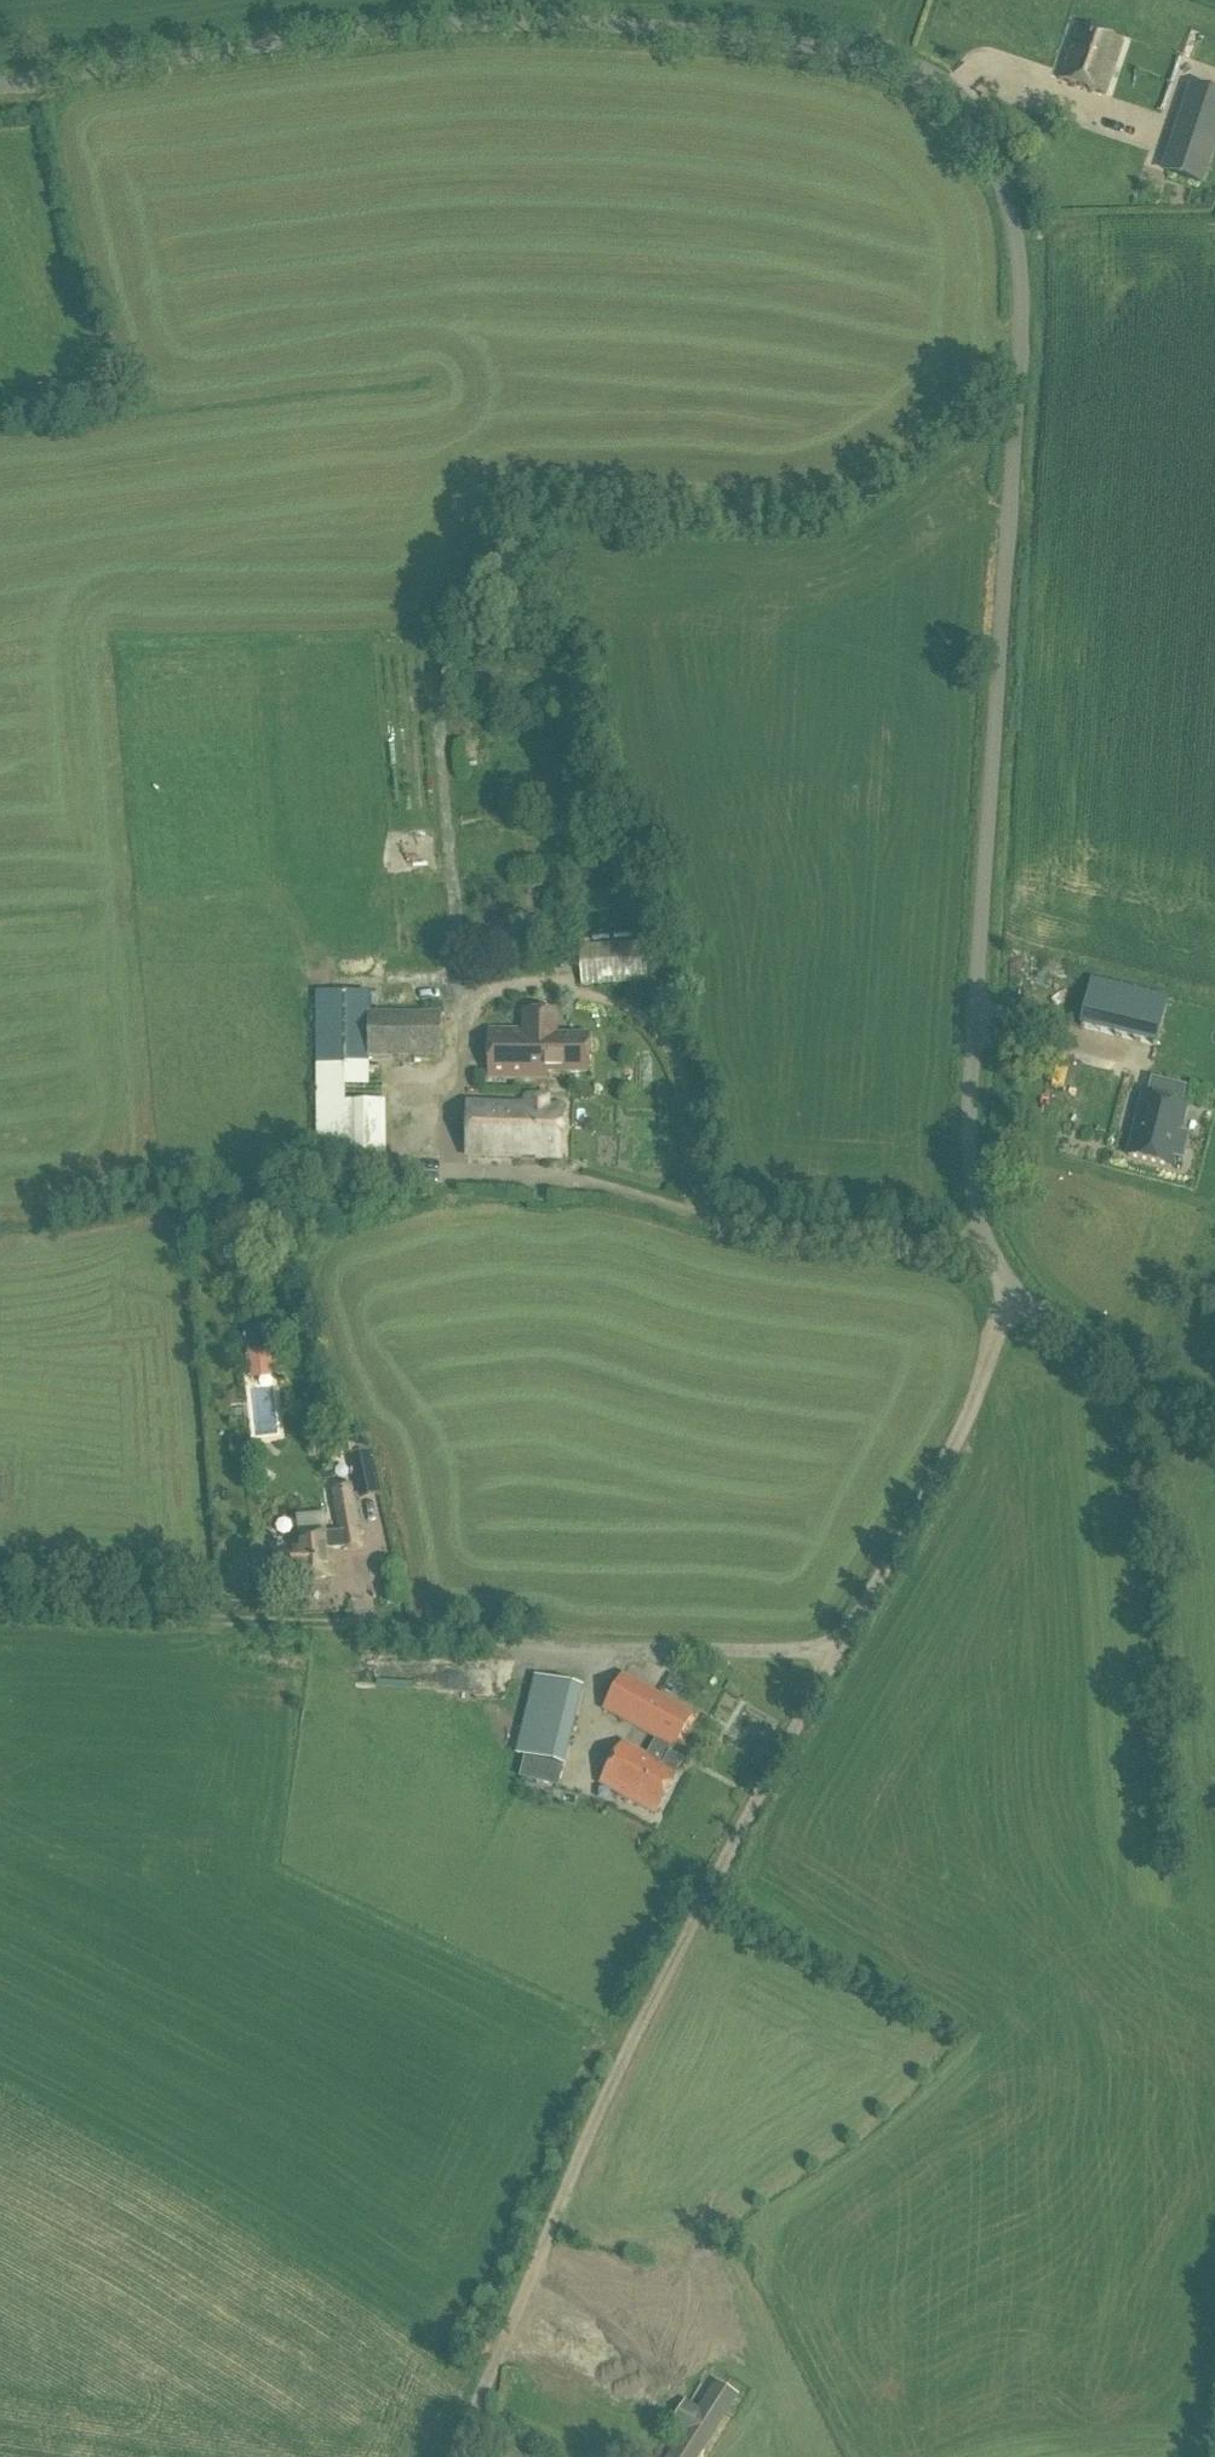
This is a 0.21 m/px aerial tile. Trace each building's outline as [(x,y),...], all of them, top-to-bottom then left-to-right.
[(1106,95),(1123,43),(1077,28),(1059,79),(1106,95)] [(1191,105),(1168,173),(1202,184),(1214,145),(1214,113),(1191,105)] [(584,915),(615,912),(613,889),(582,892),(584,915)] [(579,936),(581,988),(648,982),(644,931),(579,936)] [(1158,1048),(1170,998),(1092,980),(1080,1028),(1158,1048)] [(368,1012),(370,1012),(370,993),(317,993),(318,1163),(387,1161),(385,1068),(370,1068),(370,1058),(369,1058),(368,1012)] [(369,1058),(370,1058),(441,1059),(441,1012),(370,1012),(368,1012),(369,1058)] [(557,1013),(525,1014),(525,1031),(489,1031),(489,1079),(547,1079),(547,1074),(589,1074),(588,1037),(557,1037),(557,1013)] [(1183,1159),(1189,1135),(1179,1133),(1185,1108),(1181,1107),(1185,1088),(1153,1080),(1148,1099),(1143,1098),(1129,1157),(1171,1167),(1173,1157),(1183,1159)] [(470,1105),(468,1157),(561,1159),(562,1108),(548,1107),(548,1098),(529,1098),(529,1106),(470,1105)] [(350,1456),(359,1495),(377,1491),(369,1452),(350,1456)] [(329,1534),(329,1535),(331,1551),(346,1550),(346,1553),(365,1550),(354,1488),(334,1489),(339,1533),(329,1534)] [(282,1545),(276,1546),(277,1548),(271,1549),(274,1580),(298,1578),(298,1580),(333,1576),(329,1535),(295,1538),(296,1546),(282,1547),(282,1545)] [(603,1710),(656,1739),(675,1749),(693,1714),(622,1675),(603,1710)] [(565,1765),(583,1690),(536,1678),(517,1754),(527,1756),(522,1777),(539,1781),(544,1760),(565,1765)] [(674,1750),(675,1749),(656,1739),(647,1757),(623,1744),(600,1785),(656,1815),(679,1774),(677,1773),(683,1762),(671,1755),(673,1750),(674,1750)] [(683,2433),(668,2456),(702,2456),(740,2397),(715,2382),(699,2408),(685,2401),(671,2426),(683,2433)]
